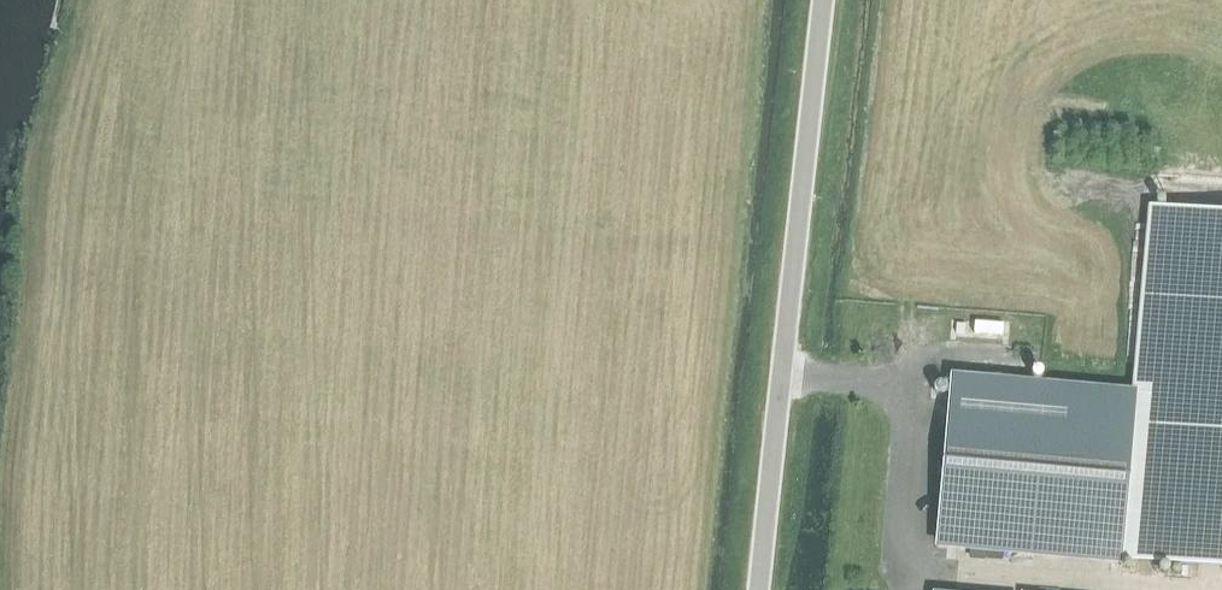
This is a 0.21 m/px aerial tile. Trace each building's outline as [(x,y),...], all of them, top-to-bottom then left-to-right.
[(936,541),(1221,567),(1221,562),(1221,214),(1154,208),(1137,397),(950,380),(936,541)]
